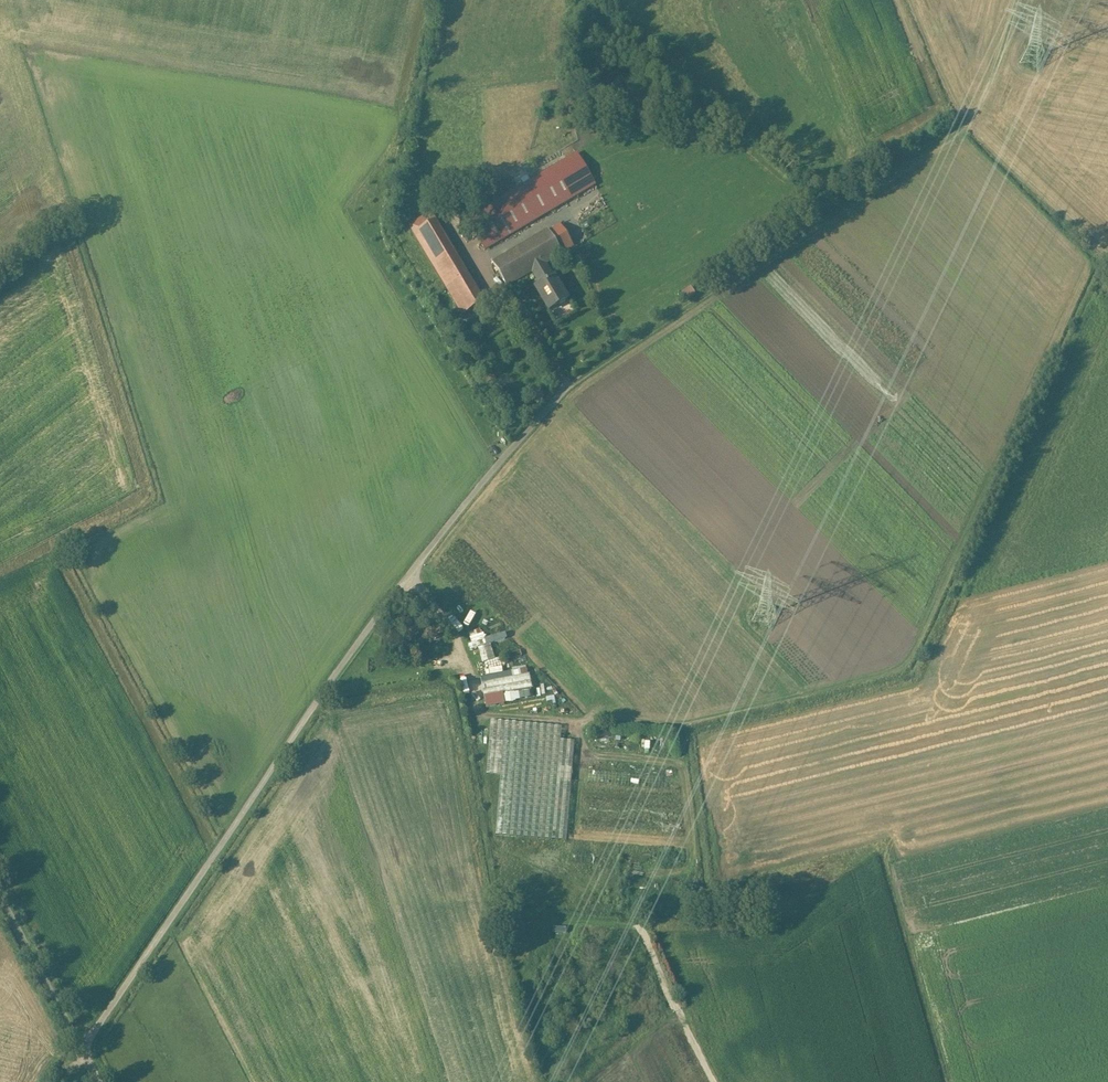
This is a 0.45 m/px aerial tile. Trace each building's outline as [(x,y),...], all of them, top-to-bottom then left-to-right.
[(558,95),(545,95),(546,112),(559,111),(558,95)] [(517,190),(467,220),(485,250),(594,185),(576,155),(517,190)] [(482,302),(434,222),(414,234),(462,314),(482,302)] [(547,232),(493,264),(507,287),(533,272),(543,266),(561,255),(547,232)] [(554,279),(552,280),(543,266),(533,272),(541,286),(536,289),(544,303),(543,303),(549,312),(567,301),(554,279)] [(481,374),(487,384),(497,378),(491,368),(481,374)] [(537,404),(545,395),(537,388),(529,397),(537,404)] [(414,634),(399,620),(394,626),(409,640),(414,634)] [(477,647),(481,662),(495,659),(490,643),(506,639),(504,632),(484,638),(481,628),(467,632),(471,649),(477,647)] [(483,707),(528,700),(527,690),(530,690),(526,668),(502,672),(501,667),(485,670),(486,676),(479,677),(483,707)] [(568,839),(575,724),(487,719),(484,774),(498,775),(495,835),(568,839)]
